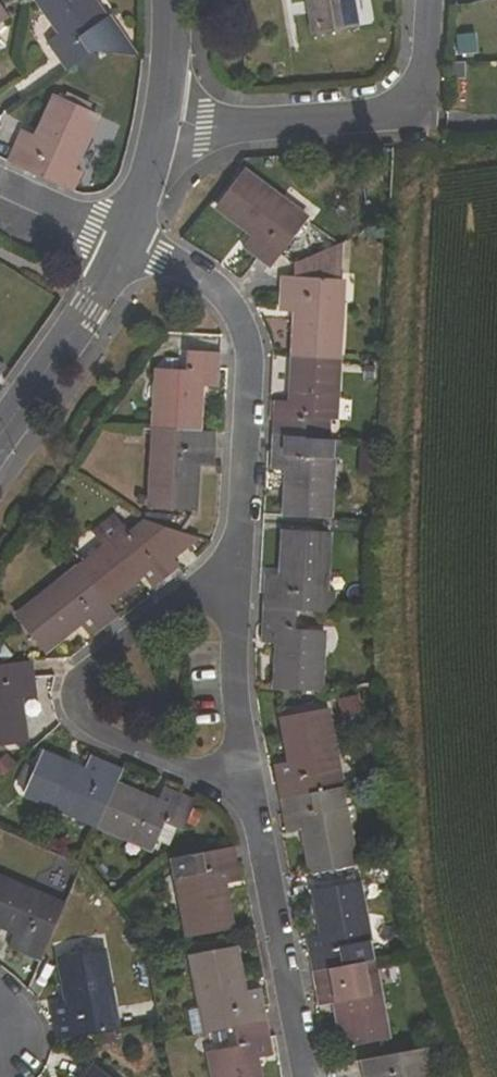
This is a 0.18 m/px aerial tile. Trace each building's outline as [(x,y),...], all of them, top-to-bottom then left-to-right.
[(61,31),(47,41),(66,70),(67,71),(96,52),(138,57),(110,17),(106,19),(93,0),(39,0),(61,31)] [(354,0),(308,0),(313,33),(358,25),(354,0)] [(8,14),(0,2),(0,19),(8,14)] [(22,129),(7,160),(63,185),(96,114),(57,95),(39,135),(22,129)] [(243,170),(217,205),(252,231),(241,246),(270,267),(303,224),(287,212),(291,206),(243,170)] [(278,309),(297,310),(295,355),(338,357),(341,298),(334,297),(334,277),(281,274),(278,309)] [(155,426),(162,427),(198,428),(201,384),(218,385),(220,350),(187,348),(185,367),(158,366),(155,426)] [(274,398),(272,434),(306,436),(307,416),(334,418),(338,357),(295,355),(292,400),(274,398)] [(215,465),(217,429),(198,428),(162,427),(161,447),(154,447),(150,507),(193,510),(196,464),(215,465)] [(328,517),(332,456),(304,454),(306,436),(272,434),(270,469),(288,470),(285,515),(328,517)] [(79,566),(84,571),(106,600),(141,573),(153,587),(181,565),(175,557),(200,536),(142,517),(127,529),(114,511),(91,528),(105,546),(79,566)] [(263,608),(296,610),(317,611),(317,591),(325,591),(328,531),(285,528),(283,573),(265,571),(263,608)] [(91,635),(118,615),(106,600),(84,571),(68,584),(63,579),(17,615),(43,649),(79,621),(91,635)] [(325,591),(317,591),(317,611),(335,612),(336,591),(325,591)] [(279,642),(276,688),(320,690),(323,630),(295,628),(296,610),(263,608),(261,641),(279,642)] [(24,741),(19,697),(38,694),(33,658),(0,662),(0,744),(24,741)] [(274,764),(280,798),(333,788),(330,768),(337,767),(326,708),(284,716),(292,760),(274,764)] [(102,817),(116,783),(123,767),(91,753),(83,769),(42,752),(25,792),(80,816),(83,809),(102,817)] [(156,802),(116,783),(102,817),(98,824),(153,847),(164,822),(182,829),(195,799),(164,785),(156,802)] [(304,828),(313,873),(355,865),(344,806),(337,807),(333,788),(280,798),(286,832),(304,828)] [(232,928),(224,883),(241,880),(235,845),(175,856),(190,935),(232,928)] [(6,946),(39,960),(61,910),(43,902),(46,896),(0,876),(0,923),(13,929),(6,946)] [(306,936),(313,970),(365,960),(362,942),(369,941),(358,880),(315,888),(324,933),(306,936)] [(193,952),(208,1031),(215,1030),(235,1026),(236,1026),(267,1020),(260,986),(242,990),(234,945),(193,952)] [(110,1028),(106,1008),(113,1006),(103,948),(60,956),(68,1000),(50,1003),(57,1037),(110,1028)] [(369,981),(365,960),(313,970),(319,1005),(337,1002),(345,1046),(387,1038),(376,979),(369,981)] [(256,1056),(273,1053),(267,1020),(236,1026),(240,1044),(211,1049),(216,1076),(260,1076),(256,1056)] [(425,1068),(418,1069),(414,1048),(361,1058),(364,1076),(427,1076),(425,1068)] [(91,1063),(81,1076),(111,1076),(91,1063)]
